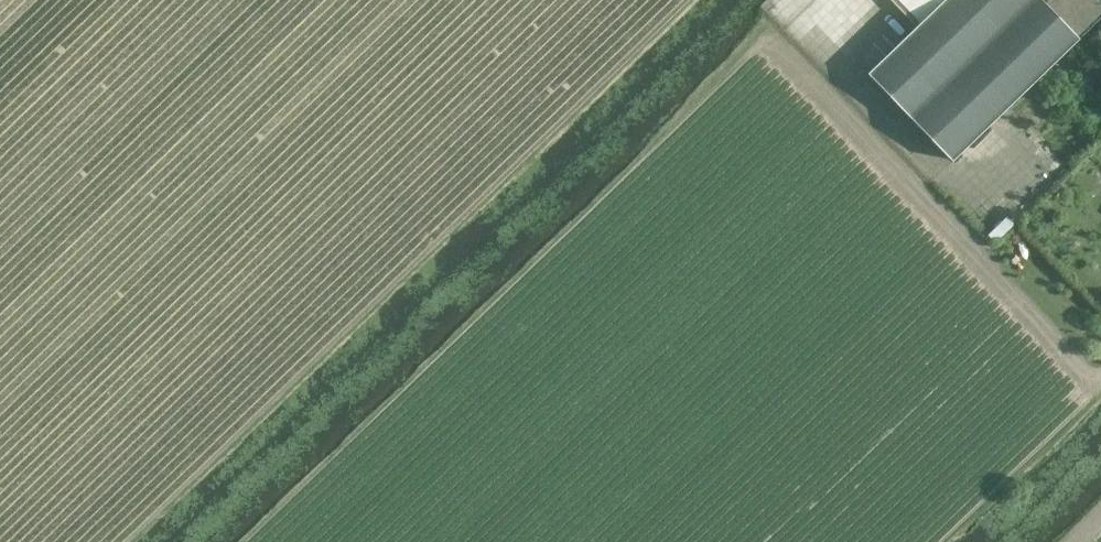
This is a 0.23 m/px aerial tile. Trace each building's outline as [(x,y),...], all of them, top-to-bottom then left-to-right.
[(915,25),(867,71),(952,159),(1079,37),(1100,15),(1100,0),(891,0),(915,25)]
